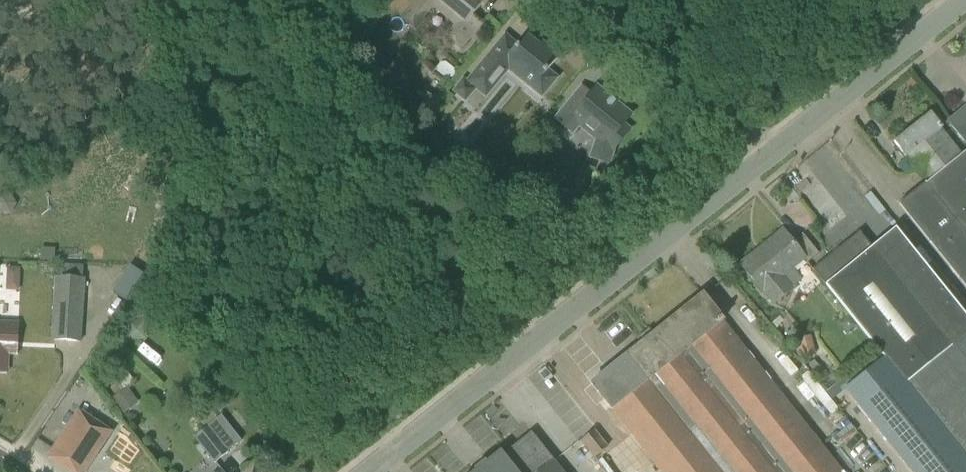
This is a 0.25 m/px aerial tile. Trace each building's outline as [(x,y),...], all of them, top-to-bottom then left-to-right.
[(400,18),(414,29),(422,19),(432,7),(455,25),(445,38),(460,50),(467,42),(482,24),(472,16),(485,0),(415,0),(409,7),(400,18)] [(454,91),(465,101),(475,89),(485,97),(508,69),(542,96),(557,78),(548,70),(559,56),(542,42),(539,45),(525,34),(517,45),(505,35),(492,51),(466,81),(463,79),(454,91)] [(556,118),(555,119),(571,132),(580,122),(597,136),(592,149),(612,156),(614,150),(628,133),(621,128),(631,115),(617,103),(619,100),(611,94),(609,97),(597,87),(578,110),(569,102),(556,118)] [(421,90),(407,109),(422,120),(436,102),(421,90)] [(949,123),(965,143),(965,108),(949,123)] [(907,156),(928,181),(929,182),(962,157),(961,155),(940,129),(942,128),(929,113),(928,113),(929,115),(895,142),(894,141),(893,141),(906,157),(907,156)] [(545,118),(532,134),(548,148),(561,132),(545,118)] [(961,155),(962,157),(929,182),(928,181),(925,184),(925,183),(898,204),(965,288),(965,151),(961,155)] [(910,471),(965,471),(965,316),(895,228),(871,247),(860,233),(859,232),(812,270),(813,271),(813,270),(849,315),(856,325),(883,359),(844,390),(910,471)] [(802,279),(792,267),(804,258),(793,244),(785,234),(757,255),(755,253),(741,265),(772,305),(790,290),(790,289),(802,279)] [(804,235),(793,244),(804,258),(808,262),(819,254),(804,235)] [(82,278),(83,265),(58,263),(57,276),(54,276),(51,340),(81,343),(85,278),(82,278)] [(124,297),(142,272),(131,264),(113,289),(124,297)] [(631,356),(629,354),(591,384),(661,471),(842,471),(722,321),(702,295),(664,325),(666,328),(631,356)] [(849,315),(840,322),(847,332),(856,325),(849,315)] [(145,320),(126,320),(127,339),(138,338),(146,332),(145,320)] [(16,343),(17,322),(0,322),(0,342),(16,343)] [(809,338),(793,342),(798,360),(814,355),(809,338)] [(815,360),(809,365),(819,378),(825,373),(815,360)] [(69,471),(84,471),(111,431),(79,411),(48,458),(69,471)] [(220,415),(194,436),(215,463),(241,441),(220,415)] [(553,461),(554,461),(531,432),(503,455),(500,451),(486,462),(488,466),(481,471),(562,471),(553,461)] [(582,441),(595,457),(606,448),(593,432),(582,441)]
